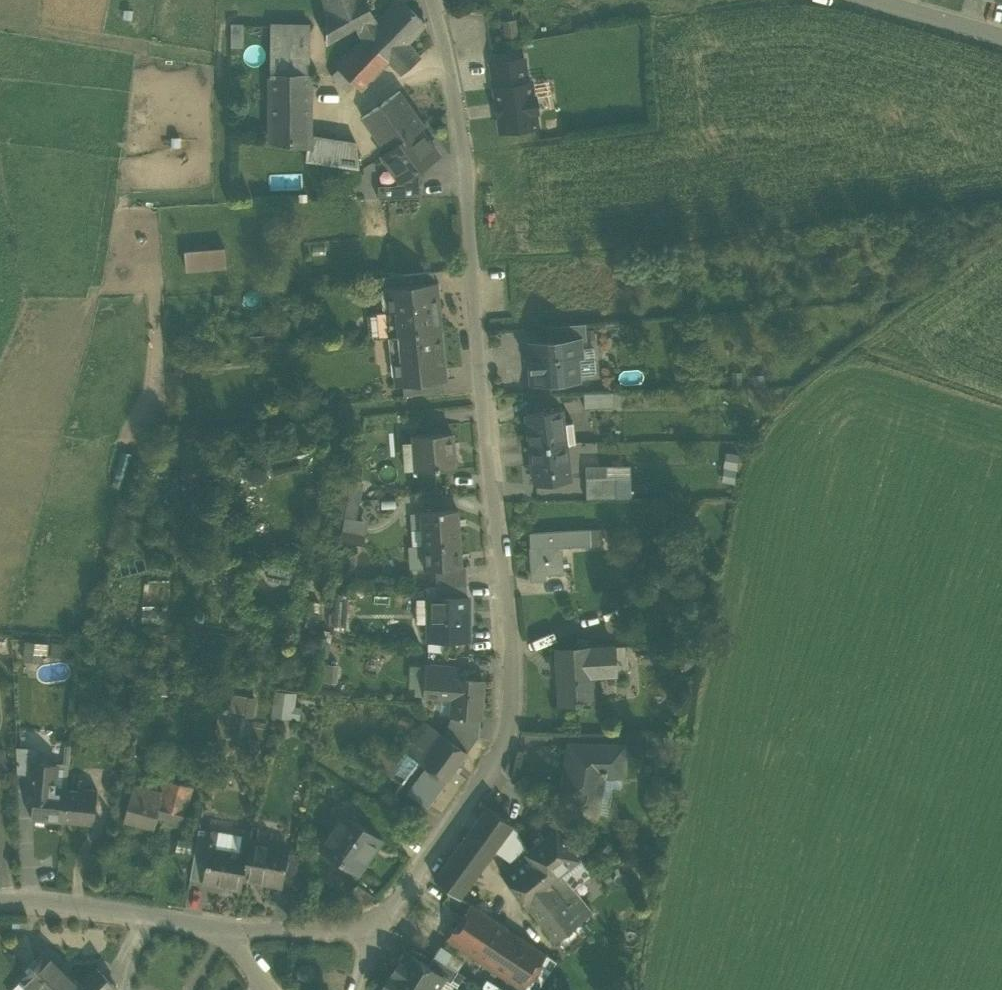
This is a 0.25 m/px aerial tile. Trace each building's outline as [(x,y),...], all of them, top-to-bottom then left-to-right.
[(326,12),(326,43),(355,26),(361,36),(376,20),(365,0),(322,0),(326,12)] [(400,74),(418,58),(406,43),(425,23),(404,3),(401,0),(396,0),(376,20),(361,36),(363,37),(388,61),(400,74)] [(517,19),(502,21),(505,40),(519,38),(517,19)] [(233,23),(233,48),(244,47),(244,23),(233,23)] [(270,75),(309,75),(309,25),(270,25),(270,75)] [(336,67),(338,69),(355,85),(361,90),(388,61),(363,37),(336,67)] [(491,63),(494,87),(527,82),(524,58),(491,63)] [(348,92),(355,85),(338,69),(331,76),(348,92)] [(307,146),(309,146),(309,139),(310,139),(310,75),(309,75),(270,75),(270,124),(270,141),(307,146)] [(498,115),(500,131),(537,126),(535,111),(537,111),(535,96),(533,97),(531,82),(527,82),(494,87),(496,103),(495,104),(496,105),(497,105),(498,113),(497,113),(497,115),(498,115)] [(362,117),(387,152),(419,129),(424,125),(399,91),(362,117)] [(254,138),(270,141),(270,124),(253,125),(254,138)] [(438,155),(419,129),(387,152),(382,156),(401,182),(416,171),(438,155)] [(316,163),(359,169),(357,145),(331,142),(310,139),(309,139),(309,146),(307,146),(306,151),(305,161),(316,163)] [(375,183),(376,199),(417,197),(416,171),(401,182),(375,183)] [(229,267),(228,246),(187,248),(189,269),(229,267)] [(382,276),(384,290),(392,289),(392,287),(435,283),(434,271),(394,275),(382,276)] [(373,338),(389,337),(389,336),(440,331),(436,283),(435,283),(392,287),(392,289),(394,309),(386,310),(370,311),(370,312),(367,315),(369,335),(373,337),(373,338)] [(384,290),(386,310),(394,309),(392,289),(384,290)] [(550,326),(551,341),(580,339),(580,340),(587,339),(585,323),(550,326)] [(445,380),(440,331),(389,336),(389,337),(391,361),(399,361),(401,384),(403,384),(442,380),(444,380),(445,380)] [(528,343),(530,371),(539,370),(539,382),(579,379),(577,356),(581,356),(580,340),(580,339),(551,341),(528,343)] [(393,385),(401,384),(399,361),(391,361),(393,385)] [(531,383),(539,382),(539,370),(530,371),(531,383)] [(403,384),(404,396),(443,392),(442,380),(403,384)] [(584,393),(585,408),(613,407),(613,392),(584,393)] [(526,413),(531,449),(565,444),(575,443),(572,422),(564,423),(562,408),(526,413)] [(416,469),(416,470),(454,467),(451,433),(413,436),(414,441),(416,469)] [(416,469),(414,441),(402,442),(404,470),(416,469)] [(569,479),(565,444),(531,449),(535,483),(569,479)] [(724,480),(737,482),(741,453),(727,451),(724,480)] [(586,478),(586,499),(616,499),(615,477),(586,478)] [(347,498),(360,501),(364,482),(350,480),(347,498)] [(360,501),(347,498),(344,517),(357,519),(360,501)] [(422,546),(423,547),(459,545),(458,510),(421,512),(421,513),(422,527),(424,527),(424,530),(424,546),(422,546)] [(422,527),(421,513),(410,513),(410,530),(424,530),(424,527),(422,527)] [(357,519),(344,517),(339,541),(364,546),(368,521),(357,519)] [(529,532),(532,573),(539,573),(539,579),(547,578),(547,572),(564,571),(562,545),(592,543),(591,528),(529,532)] [(460,566),(459,545),(423,547),(424,569),(436,568),(460,566)] [(409,569),(424,569),(423,547),(422,546),(408,546),(409,569)] [(436,568),(437,586),(467,586),(466,566),(460,566),(436,568)] [(467,598),(467,586),(437,586),(437,598),(467,598)] [(431,622),(431,598),(428,598),(428,599),(416,599),(416,623),(428,623),(428,622),(431,622)] [(429,640),(468,640),(468,598),(467,598),(437,598),(431,598),(431,622),(428,622),(428,623),(429,640)] [(334,626),(345,626),(346,601),(334,601),(334,626)] [(48,660),(49,641),(26,640),(26,659),(48,660)] [(615,669),(616,675),(627,674),(626,646),(614,647),(615,669)] [(557,649),(561,704),(580,703),(580,701),(592,701),(591,677),(591,671),(615,669),(614,647),(589,648),(589,647),(557,649)] [(451,715),(484,718),(487,684),(456,681),(457,667),(427,665),(425,696),(440,697),(453,698),(451,715)] [(272,715),(301,719),(303,704),(296,703),(298,691),(275,688),(272,715)] [(439,714),(451,715),(453,698),(440,697),(439,714)] [(451,715),(448,726),(477,736),(484,718),(451,715)] [(417,761),(426,767),(445,781),(466,752),(441,735),(424,722),(404,750),(400,747),(399,748),(417,761)] [(466,752),(477,736),(448,726),(441,735),(466,752)] [(580,745),(623,746),(623,734),(580,733),(580,745)] [(573,810),(596,814),(603,773),(625,774),(625,746),(623,746),(580,745),(572,745),(563,796),(575,798),(573,810)] [(7,747),(0,748),(0,769),(8,769),(7,747)] [(375,782),(393,795),(417,761),(399,748),(375,782)] [(18,776),(33,776),(34,761),(38,762),(39,750),(17,749),(18,776)] [(32,786),(35,786),(35,785),(54,787),(56,763),(38,762),(34,761),(33,776),(32,786)] [(428,804),(445,781),(426,767),(409,791),(428,804)] [(157,816),(180,823),(190,786),(168,779),(164,793),(157,816)] [(66,788),(54,787),(35,785),(35,786),(32,818),(63,821),(66,788)] [(124,820),(153,829),(157,816),(164,793),(134,785),(124,820)] [(88,790),(66,788),(63,821),(93,824),(97,788),(88,787),(88,790)] [(487,861),(495,849),(513,826),(513,825),(487,806),(461,843),(487,861)] [(325,851),(357,873),(381,838),(343,812),(337,821),(334,826),(340,830),(325,851)] [(370,826),(391,841),(400,828),(379,813),(370,826)] [(334,826),(337,821),(334,819),(316,845),(325,851),(340,830),(334,826)] [(556,829),(579,858),(588,850),(566,822),(556,829)] [(528,850),(513,826),(495,849),(513,862),(526,852),(528,850)] [(403,831),(400,828),(391,841),(395,843),(403,831)] [(528,850),(526,852),(549,882),(561,872),(579,858),(556,829),(528,850)] [(210,830),(208,843),(247,850),(249,840),(250,837),(210,830)] [(249,840),(247,850),(243,876),(281,883),(282,879),(286,853),(287,847),(249,840)] [(241,888),(243,876),(247,850),(208,843),(207,848),(202,877),(201,881),(241,888)] [(478,873),(487,861),(461,843),(452,854),(478,873)] [(190,875),(202,877),(207,848),(195,846),(190,875)] [(572,886),(561,872),(549,882),(526,852),(513,862),(500,872),(555,942),(593,912),(572,886)] [(282,879),(294,882),(299,855),(286,853),(282,879)] [(461,897),(478,873),(452,854),(434,879),(436,881),(450,891),(459,898),(460,898),(461,897)] [(589,871),(579,858),(561,872),(572,886),(589,871)] [(442,902),(462,916),(470,904),(471,904),(461,897),(460,898),(459,898),(450,891),(442,902)] [(447,940),(523,989),(546,955),(471,905),(471,904),(470,904),(462,916),(447,940)] [(392,976),(414,989),(435,989),(443,977),(444,976),(427,965),(407,952),(400,962),(399,961),(392,972),(394,973),(392,976)] [(21,981),(30,989),(114,989),(117,988),(96,968),(80,985),(47,953),(20,980),(21,981)] [(443,977),(450,982),(457,971),(434,956),(427,965),(444,976),(443,977)] [(298,965),(296,973),(300,980),(308,982),(315,978),(317,970),(313,963),(305,961),(298,965)] [(392,976),(390,978),(388,977),(381,987),(383,989),(382,989),(414,989),(392,976)] [(21,981),(11,989),(30,989),(21,981)]
